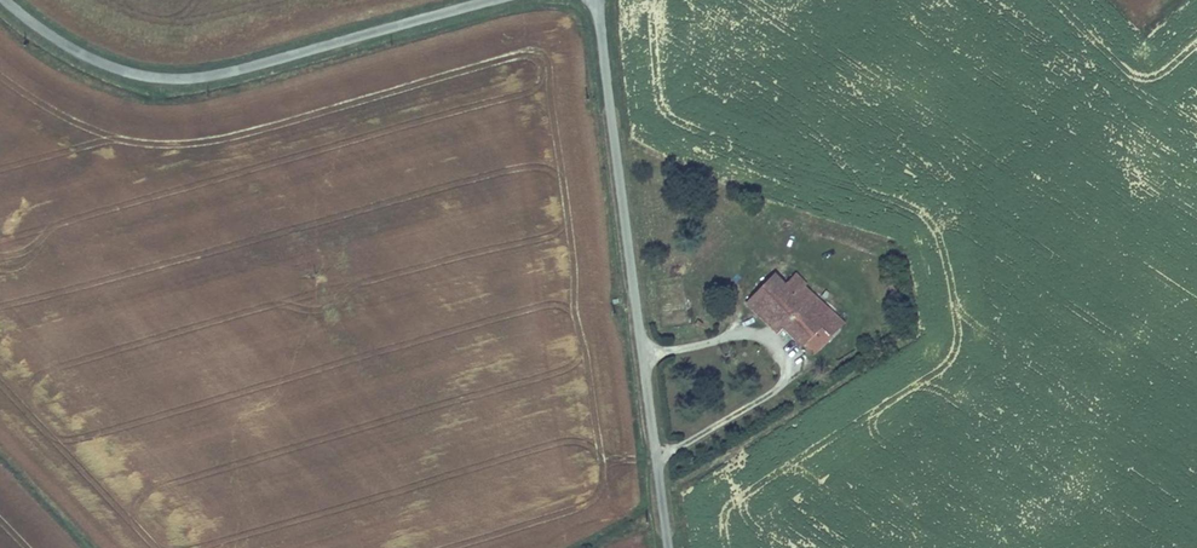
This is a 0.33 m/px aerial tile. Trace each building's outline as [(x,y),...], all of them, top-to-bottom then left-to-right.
[(813,296),(818,290),(792,270),(787,277),(813,296)] [(812,342),(823,350),(845,320),(827,306),(813,296),(787,277),(783,283),(770,273),(748,304),(776,325),(779,321),(810,344),(812,342)] [(813,296),(827,306),(831,300),(818,290),(813,296)] [(849,314),(831,300),(827,306),(845,320),(849,314)]
